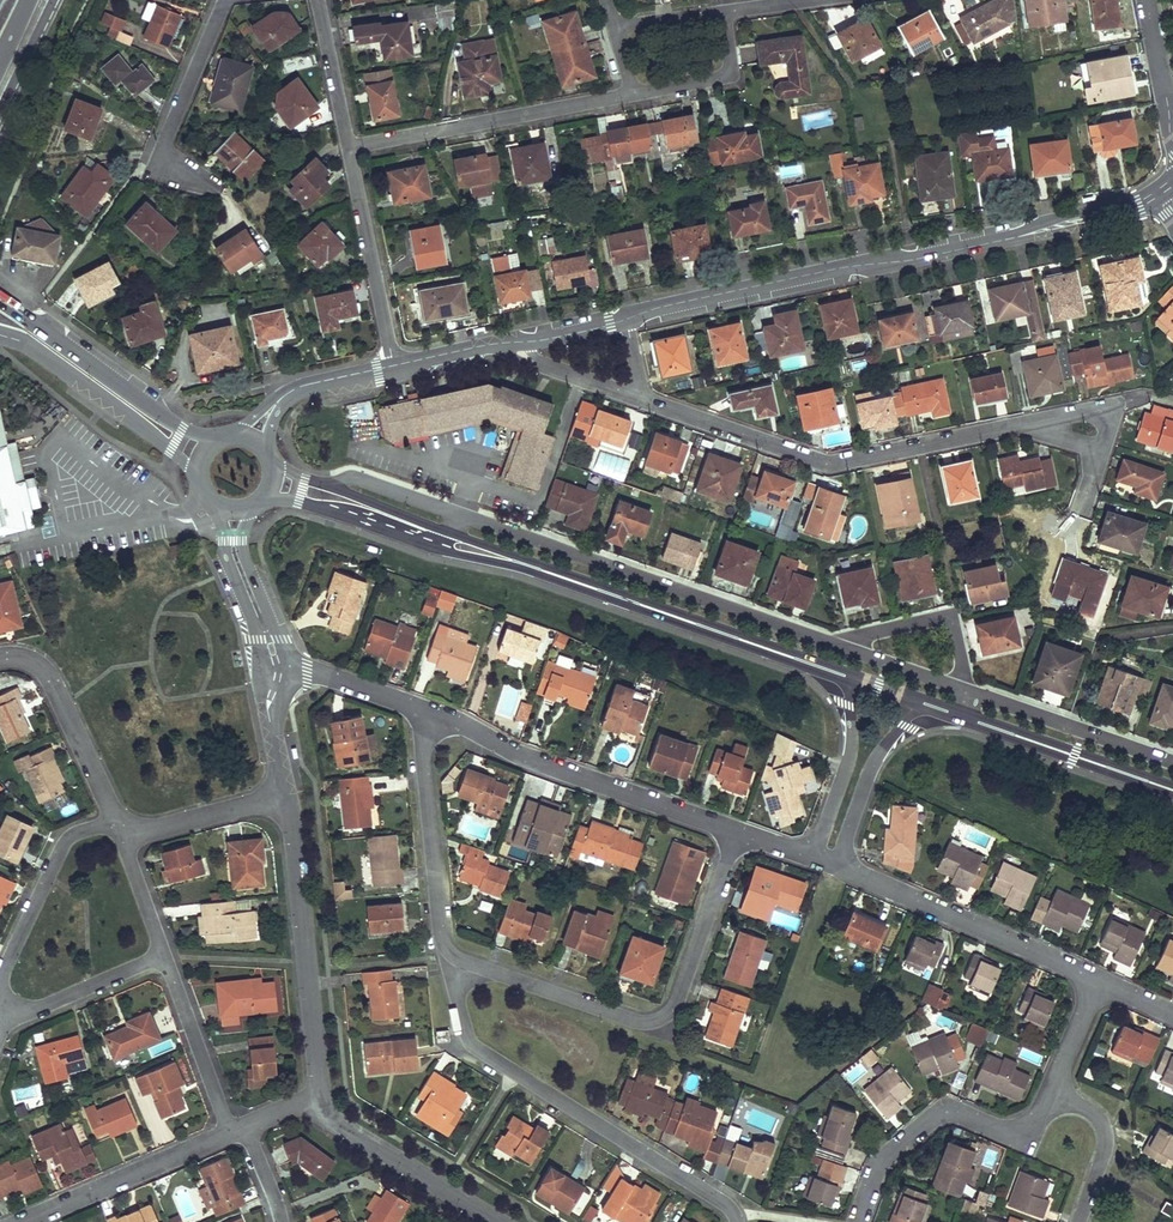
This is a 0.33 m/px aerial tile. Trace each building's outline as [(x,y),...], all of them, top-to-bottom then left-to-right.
[(453,0),(437,3),(439,15),(455,12),(453,0)] [(1016,19),(1014,0),(994,0),(961,16),(963,20),(972,38),(973,40),(1008,23),(1008,20),(1016,19)] [(1029,24),(1066,20),(1065,8),(1075,6),(1074,0),(1026,0),(1029,24)] [(1095,26),(1119,23),(1116,0),(1092,0),(1095,26)] [(179,14),(156,4),(144,34),(166,44),(179,14)] [(122,17),(103,8),(99,19),(118,28),(122,17)] [(271,11),(252,23),(268,46),(298,27),(287,10),(271,11)] [(927,10),(897,26),(912,53),(943,37),(927,10)] [(574,11),(544,20),(554,51),(584,42),(574,11)] [(436,13),(415,17),(418,31),(438,28),(436,13)] [(864,17),(837,32),(851,58),(878,43),(864,17)] [(379,20),(353,24),(355,41),(381,38),(384,55),(412,51),(406,19),(380,24),(379,20)] [(965,42),(972,38),(963,20),(956,23),(965,42)] [(795,36),(759,41),(762,62),(786,58),(790,80),(779,81),(776,82),(774,86),(775,91),(780,95),(808,91),(802,45),(795,36)] [(466,59),(458,60),(465,94),(490,90),(487,80),(500,78),(495,54),(486,55),(483,40),(464,44),(466,59)] [(584,42),(554,51),(563,82),(594,73),(584,42)] [(131,69),(117,52),(101,66),(115,83),(120,78),(128,87),(140,89),(153,77),(141,62),(131,69)] [(1125,55),(1086,62),(1091,85),(1084,87),(1087,100),(1132,92),(1125,55)] [(238,108),(251,64),(224,56),(216,82),(212,81),(208,99),(238,108)] [(389,67),(365,71),(375,116),(399,112),(389,67)] [(290,124),(317,104),(297,77),(277,91),(276,104),(290,124)] [(100,106),(75,97),(63,125),(89,135),(100,106)] [(830,109),(800,115),(804,131),(834,124),(830,109)] [(663,121),(655,123),(659,147),(667,145),(667,142),(698,136),(693,112),(662,117),(663,121)] [(859,117),(852,118),(853,128),(860,127),(859,117)] [(1130,117),(1089,125),(1093,148),(1135,140),(1130,117)] [(646,121),(627,124),(632,148),(650,146),(651,148),(659,147),(655,123),(647,124),(646,121)] [(608,133),(601,134),(605,158),(612,157),(611,153),(632,148),(627,124),(607,128),(608,133)] [(1013,175),(1009,146),(996,148),(994,134),(978,137),(977,128),(957,131),(960,157),(971,155),(974,181),(1013,175)] [(742,131),(706,137),(710,163),(760,153),(755,132),(744,134),(742,131)] [(248,150),(229,132),(216,146),(235,164),(232,167),(244,178),(263,158),(252,146),(248,150)] [(601,134),(582,137),(586,161),(605,158),(601,134)] [(1066,139),(1030,144),(1034,173),(1070,168),(1066,139)] [(543,142),(512,147),(519,181),(550,175),(543,142)] [(633,158),(632,148),(611,153),(612,157),(613,161),(633,158)] [(946,151),(915,156),(921,198),(953,194),(946,151)] [(474,197),(493,193),(485,152),(455,158),(460,185),(471,182),(474,197)] [(321,175),(326,169),(314,156),(291,177),(295,181),(290,187),(307,204),(329,183),(321,175)] [(855,159),(841,161),(850,202),(871,198),(870,194),(882,192),(876,161),(857,164),(855,159)] [(825,160),(813,163),(817,176),(828,173),(825,160)] [(83,163),(61,194),(85,212),(113,175),(95,162),(90,168),(83,163)] [(423,163),(388,169),(394,200),(430,194),(423,163)] [(829,224),(820,180),(786,187),(789,206),(805,203),(810,228),(829,224)] [(618,184),(611,185),(613,196),(620,195),(618,184)] [(175,227),(145,201),(126,221),(156,248),(175,227)] [(750,205),(727,209),(732,234),(767,226),(762,201),(749,203),(750,205)] [(41,216),(32,220),(31,218),(23,221),(23,223),(18,225),(13,251),(52,259),(54,248),(57,248),(60,245),(59,240),(56,240),(57,233),(41,216)] [(342,243),(321,221),(298,242),(317,262),(326,254),(328,256),(342,243)] [(704,223),(671,229),(677,258),(710,251),(704,223)] [(437,224),(410,229),(416,264),(444,260),(437,224)] [(243,227),(215,246),(230,268),(250,255),(253,259),(262,253),(243,227)] [(643,228),(609,235),(613,260),(648,254),(643,228)] [(549,235),(539,237),(542,252),(552,250),(549,235)] [(513,251),(507,253),(510,270),(517,269),(513,251)] [(507,253),(491,256),(499,299),(530,293),(525,268),(517,269),(510,270),(507,253)] [(584,254),(553,260),(558,285),(589,279),(584,254)] [(139,263),(132,258),(123,270),(131,276),(139,263)] [(1139,258),(1102,266),(1112,310),(1142,304),(1141,302),(1145,301),(1147,297),(1139,258)] [(106,259),(74,276),(88,300),(111,288),(108,282),(117,277),(106,259)] [(147,284),(154,274),(142,265),(134,275),(147,284)] [(1075,274),(1047,280),(1055,320),(1084,313),(1075,274)] [(462,281),(419,288),(424,317),(468,310),(462,281)] [(1009,288),(991,293),(996,319),(1027,313),(1033,342),(1046,340),(1034,281),(1009,286),(1009,288)] [(1161,300),(1170,308),(1162,316),(1172,327),(1172,287),(1161,300)] [(352,288),(317,295),(323,327),(338,325),(336,315),(349,312),(352,311),(355,309),(356,305),(355,301),(352,288)] [(141,309),(122,315),(131,341),(164,330),(153,298),(138,302),(141,309)] [(828,337),(857,330),(850,299),(822,304),(824,312),(822,313),(828,337)] [(936,314),(923,316),(928,336),(939,333),(940,339),(972,333),(971,326),(973,326),(967,302),(935,308),(936,314)] [(281,306),(250,313),(257,343),(268,341),(267,336),(281,334),(285,332),(286,329),(286,326),(281,306)] [(802,348),(794,311),(775,315),(777,324),(770,325),(767,326),(766,330),(766,334),(771,354),(802,348)] [(912,313),(880,320),(885,344),(917,337),(912,313)] [(1158,321),(1170,332),(1172,329),(1172,327),(1162,316),(1158,321)] [(228,324),(190,333),(198,368),(235,360),(228,324)] [(724,326),(710,329),(718,364),(747,358),(740,327),(724,330),(724,326)] [(684,335),(654,341),(662,376),(692,369),(684,335)] [(1102,360),(1099,347),(1068,353),(1072,375),(1084,372),(1085,375),(1091,374),(1094,386),(1132,377),(1128,355),(1102,360)] [(1055,356),(1024,362),(1030,393),(1044,390),(1044,389),(1051,388),(1051,392),(1062,389),(1055,356)] [(1001,373),(972,380),(977,402),(1006,396),(1001,373)] [(1091,374),(1085,375),(1088,386),(1094,386),(1091,374)] [(942,379),(900,389),(902,397),(906,414),(906,415),(933,409),(934,415),(949,411),(942,379)] [(535,489),(553,437),(543,434),(553,405),(501,387),(500,389),(487,385),(418,401),(417,395),(408,397),(409,403),(385,408),(391,437),(490,415),(525,428),(507,479),(535,489)] [(770,385),(730,394),(733,409),(754,404),(757,416),(776,412),(770,385)] [(837,419),(836,417),(830,389),(802,395),(804,405),(800,405),(805,428),(822,424),(822,422),(837,419)] [(872,392),(856,396),(863,426),(872,424),(873,428),(896,423),(894,416),(906,414),(902,397),(890,399),(890,397),(874,400),(872,392)] [(1042,395),(1030,397),(1031,404),(1043,403),(1042,395)] [(842,404),(834,406),(836,417),(845,415),(842,404)] [(635,424),(580,405),(569,437),(587,442),(589,436),(623,447),(626,438),(630,439),(635,424)] [(1167,410),(1152,405),(1148,417),(1164,422),(1167,410)] [(391,437),(385,408),(379,409),(385,439),(393,444),(489,422),(515,431),(500,477),(507,479),(525,428),(490,415),(391,437)] [(1172,442),(1172,412),(1167,410),(1164,422),(1148,417),(1144,415),(1136,440),(1170,451),(1172,442)] [(688,444),(657,433),(646,463),(678,474),(688,444)] [(6,445),(0,446),(0,535),(6,533),(25,529),(21,509),(15,482),(6,445)] [(1018,456),(999,460),(1006,489),(1024,485),(1026,491),(1054,484),(1049,460),(1040,461),(1039,459),(1020,463),(1018,456)] [(710,457),(698,489),(728,500),(740,465),(722,459),(721,462),(710,457)] [(1155,500),(1162,474),(1123,461),(1116,480),(1132,485),(1132,483),(1136,485),(1133,493),(1155,500)] [(958,464),(943,467),(951,503),(978,497),(971,466),(959,468),(958,464)] [(794,482),(766,471),(763,480),(750,476),(743,498),(755,503),(757,496),(785,506),(794,482)] [(896,480),(878,485),(883,504),(887,503),(892,524),(920,518),(909,473),(895,476),(896,480)] [(30,507),(24,479),(15,482),(21,509),(30,507)] [(597,495),(554,480),(545,506),(570,514),(575,516),(571,525),(585,529),(597,495)] [(844,497),(807,484),(804,495),(815,499),(806,528),(817,531),(817,534),(828,539),(829,537),(837,515),(844,497)] [(652,513),(620,501),(607,534),(622,540),(625,533),(631,536),(633,531),(643,535),(652,513)] [(1145,525),(1107,513),(1098,542),(1135,553),(1145,525)] [(844,517),(837,515),(829,537),(837,539),(844,517)] [(702,544),(671,533),(662,557),(693,568),(702,544)] [(622,540),(607,534),(606,538),(621,544),(622,540)] [(758,552),(727,541),(716,571),(747,583),(758,552)] [(185,544),(173,547),(176,559),(188,557),(185,544)] [(927,556),(895,562),(903,600),(936,593),(927,556)] [(1089,568),(1063,560),(1051,597),(1064,601),(1066,594),(1081,599),(1077,613),(1092,618),(1104,578),(1087,572),(1089,568)] [(995,565),(965,572),(973,601),(1008,594),(1005,580),(999,581),(995,565)] [(796,572),(779,566),(770,590),(787,596),(785,599),(804,607),(814,581),(797,574),(796,572)] [(872,567),(839,574),(846,605),(866,600),(867,603),(879,601),(872,567)] [(331,603),(327,616),(332,618),(328,629),(346,635),(364,582),(335,572),(328,593),(336,596),(334,604),(331,603)] [(1163,587),(1131,577),(1121,605),(1157,617),(1162,600),(1164,595),(1161,593),(1163,587)] [(0,585),(0,625),(4,624),(4,623),(4,622),(9,621),(10,628),(20,626),(10,582),(0,585)] [(454,595),(440,590),(437,599),(435,605),(449,610),(454,595)] [(787,596),(770,590),(769,593),(785,599),(787,596)] [(328,593),(325,600),(331,603),(334,604),(336,596),(328,593)] [(437,599),(428,596),(422,613),(431,616),(435,605),(437,599)] [(1162,600),(1157,617),(1166,620),(1171,603),(1162,600)] [(1019,645),(1013,616),(978,624),(982,643),(991,642),(992,650),(1019,645)] [(363,644),(387,653),(385,658),(393,661),(391,666),(401,669),(413,639),(393,632),(395,628),(373,620),(363,644)] [(505,627),(497,651),(530,663),(538,640),(542,642),(548,627),(525,620),(520,632),(505,627)] [(0,625),(0,630),(10,628),(9,621),(4,622),(4,623),(4,624),(0,625)] [(413,639),(417,628),(398,621),(395,628),(393,632),(413,639)] [(426,657),(436,661),(435,665),(447,669),(465,675),(475,647),(464,643),(467,634),(448,628),(445,636),(434,633),(426,657)] [(363,644),(361,649),(385,658),(387,653),(363,644)] [(1078,656),(1046,645),(1033,682),(1065,693),(1078,656)] [(594,677),(547,660),(538,686),(546,690),(544,695),(554,698),(556,692),(568,696),(568,698),(585,704),(594,677)] [(1152,681),(1109,667),(1096,703),(1127,714),(1135,692),(1146,697),(1152,681)] [(445,675),(463,681),(465,675),(447,669),(445,675)] [(601,723),(619,730),(622,721),(638,727),(650,695),(616,682),(601,723)] [(546,690),(538,686),(536,691),(544,695),(546,690)] [(1163,686),(1150,721),(1164,726),(1166,722),(1172,724),(1172,689),(1163,686)] [(19,702),(21,701),(17,691),(0,699),(0,707),(1,708),(0,709),(0,727),(7,743),(28,734),(20,715),(15,704),(19,702)] [(566,703),(583,709),(585,704),(568,698),(566,703)] [(532,704),(523,701),(517,718),(525,722),(532,704)] [(15,704),(20,715),(24,714),(19,702),(15,704)] [(341,739),(345,763),(368,759),(360,715),(332,720),(336,740),(341,739)] [(619,730),(635,736),(638,727),(622,721),(619,730)] [(650,765),(670,772),(672,767),(688,773),(698,746),(661,733),(650,765)] [(793,819),(798,816),(803,814),(796,794),(799,791),(796,783),(801,781),(812,777),(806,764),(798,766),(796,760),(791,761),(790,757),(796,742),(776,733),(768,757),(777,759),(777,769),(776,792),(772,794),(764,797),(773,821),(779,819),(783,827),(794,822),(793,819)] [(336,740),(340,764),(345,763),(341,739),(336,740)] [(719,788),(734,792),(737,784),(747,787),(751,773),(740,770),(746,751),(733,747),(730,755),(715,751),(708,774),(716,777),(722,779),(721,782),(719,788)] [(48,762),(53,759),(49,750),(28,760),(32,767),(24,771),(40,806),(63,795),(59,785),(48,762)] [(48,762),(59,785),(64,783),(53,759),(48,762)] [(670,772),(687,778),(688,773),(672,767),(670,772)] [(772,786),(772,770),(763,772),(758,785),(772,786)] [(467,772),(462,785),(457,797),(478,805),(479,803),(500,811),(508,789),(486,782),(487,780),(467,772)] [(369,774),(341,778),(346,829),(371,826),(369,805),(368,795),(372,794),(371,784),(369,784),(369,774)] [(737,784),(734,792),(745,796),(747,787),(737,784)] [(512,844),(556,859),(571,817),(558,812),(541,806),(527,801),(512,844)] [(541,806),(558,812),(560,808),(542,802),(541,806)] [(498,817),(500,811),(479,803),(478,805),(477,809),(498,817)] [(913,868),(917,807),(894,805),(891,828),(888,828),(885,863),(911,871),(913,868)] [(2,859),(14,864),(31,830),(6,818),(0,831),(0,858),(2,859)] [(591,825),(581,822),(570,855),(580,858),(582,853),(591,825)] [(614,832),(591,824),(591,825),(582,853),(622,866),(630,842),(617,838),(616,841),(612,839),(613,836),(614,832)] [(370,835),(374,883),(400,880),(396,833),(370,835)] [(264,840),(230,842),(234,884),(250,882),(251,887),(264,886),(263,872),(259,872),(259,863),(263,863),(266,863),(264,840)] [(938,866),(953,874),(949,882),(966,890),(969,884),(978,887),(988,866),(979,862),(981,858),(967,852),(968,848),(950,840),(938,866)] [(643,846),(630,842),(622,866),(635,870),(643,846)] [(681,905),(695,865),(698,866),(703,852),(673,842),(654,895),(681,905)] [(461,877),(475,882),(482,884),(480,890),(501,897),(509,876),(488,868),(489,864),(481,861),(484,853),(462,845),(459,855),(467,857),(463,869),(462,869),(459,876),(461,877)] [(197,862),(192,846),(163,853),(168,871),(170,870),(173,884),(207,874),(202,860),(197,862)] [(967,852),(981,858),(982,855),(968,848),(967,852)] [(991,886),(1007,893),(1006,896),(1004,902),(1019,909),(1034,877),(1019,870),(1020,867),(1003,859),(991,886)] [(695,865),(681,905),(684,906),(698,866),(695,865)] [(953,874),(938,866),(936,869),(952,876),(953,874)] [(1019,870),(1034,877),(1035,874),(1020,867),(1019,870)] [(782,878),(757,868),(756,872),(781,882),(782,878)] [(167,885),(173,884),(170,870),(168,871),(164,872),(167,885)] [(774,905),(796,913),(805,885),(782,878),(781,882),(756,872),(741,912),(760,919),(766,902),(774,905)] [(474,885),(475,882),(461,877),(459,880),(474,885)] [(0,906),(10,884),(0,879),(0,906)] [(344,881),(333,882),(335,899),(353,897),(352,889),(345,890),(344,881)] [(474,885),(473,887),(480,890),(482,884),(475,882),(474,885)] [(15,887),(10,884),(0,906),(5,909),(15,887)] [(1007,893),(991,886),(990,889),(1006,896),(1007,893)] [(1073,893),(1059,886),(1057,890),(1070,897),(1073,893)] [(1041,920),(1057,928),(1060,923),(1062,919),(1076,927),(1089,902),(1073,893),(1070,897),(1057,890),(1041,920)] [(251,900),(236,901),(237,914),(252,912),(251,900)] [(236,901),(203,904),(204,916),(206,935),(209,935),(215,935),(216,942),(258,939),(255,912),(252,912),(237,914),(236,901)] [(498,934),(521,942),(523,936),(533,939),(544,943),(552,918),(532,911),(530,915),(523,912),(516,910),(518,905),(509,901),(498,934)] [(774,905),(766,902),(760,919),(768,923),(774,905)] [(369,907),(372,933),(406,929),(404,915),(403,903),(369,907)] [(586,954),(588,947),(603,953),(613,925),(596,919),(577,912),(565,946),(586,954)] [(596,919),(613,925),(615,919),(598,914),(596,919)] [(410,932),(409,915),(404,915),(406,929),(372,933),(372,937),(410,932)] [(852,915),(842,938),(874,952),(884,928),(852,915)] [(1100,940),(1117,948),(1116,951),(1113,957),(1129,965),(1144,934),(1129,927),(1130,924),(1112,915),(1100,940)] [(1060,923),(1074,931),(1076,927),(1062,919),(1060,923)] [(1129,927),(1144,934),(1145,931),(1130,924),(1129,927)] [(767,942),(740,932),(724,980),(751,989),(755,978),(750,977),(759,951),(763,953),(767,942)] [(523,936),(521,942),(531,945),(533,939),(523,936)] [(904,960),(923,969),(924,966),(933,970),(943,946),(934,942),(933,945),(924,941),(914,937),(904,960)] [(1172,971),(1172,940),(1168,938),(1157,964),(1172,971)] [(637,979),(638,974),(654,980),(665,950),(635,939),(622,974),(637,979)] [(1117,948),(1100,940),(1099,943),(1116,951),(1117,948)] [(586,954),(601,959),(603,953),(588,947),(586,954)] [(763,953),(759,951),(750,977),(755,978),(763,953)] [(963,978),(970,981),(968,985),(988,994),(998,969),(990,966),(979,961),(980,958),(973,955),(963,978)] [(902,964),(922,973),(923,969),(904,960),(902,964)] [(1157,964),(1155,967),(1172,975),(1172,972),(1172,971),(1157,964)] [(376,1007),(372,1007),(373,1018),(397,1015),(394,979),(391,979),(390,969),(363,972),(364,983),(370,983),(374,982),(376,1007)] [(637,979),(652,985),(654,980),(638,974),(637,979)] [(251,980),(216,983),(220,1018),(222,1018),(240,1015),(239,1011),(254,1009),(254,1014),(275,1012),(274,1000),(278,1000),(276,983),(263,984),(252,985),(251,980)] [(967,989),(987,997),(988,994),(968,985),(967,989)] [(942,991),(930,987),(924,1003),(935,1007),(941,993),(942,991)] [(1017,1012),(1026,1016),(1025,1018),(1044,1027),(1055,1003),(1045,999),(1034,995),(1036,992),(1028,989),(1017,1012)] [(709,1029),(708,1029),(707,1028),(704,1039),(729,1048),(746,999),(722,991),(717,1005),(711,1003),(707,1012),(714,1014),(709,1029)] [(951,997),(941,993),(935,1007),(946,1012),(951,997)] [(114,1059),(160,1040),(149,1013),(127,1022),(128,1026),(104,1036),(114,1059)] [(241,1025),(240,1015),(222,1018),(223,1027),(241,1025)] [(1023,1022),(1043,1031),(1044,1027),(1025,1018),(1023,1022)] [(981,1046),(988,1030),(975,1024),(968,1041),(981,1046)] [(439,1041),(450,1041),(449,1029),(438,1029),(439,1041)] [(1151,1038),(1143,1034),(1141,1038),(1132,1033),(1123,1029),(1113,1052),(1131,1060),(1133,1057),(1140,1061),(1151,1038)] [(1143,1034),(1134,1030),(1132,1033),(1141,1038),(1143,1034)] [(945,1036),(943,1033),(928,1039),(930,1043),(945,1036)] [(956,1035),(946,1040),(945,1036),(930,1043),(928,1039),(911,1046),(922,1072),(938,1065),(939,1069),(942,1074),(958,1067),(955,1061),(965,1057),(956,1035)] [(82,1058),(76,1036),(35,1048),(45,1084),(68,1078),(65,1064),(82,1058)] [(278,1073),(274,1037),(250,1039),(253,1070),(247,1071),(249,1088),(269,1086),(267,1074),(278,1073)] [(368,1066),(394,1063),(395,1069),(419,1066),(415,1037),(365,1043),(368,1066)] [(1147,1068),(1159,1041),(1151,1038),(1140,1061),(1133,1057),(1131,1060),(1147,1068)] [(154,1054),(166,1050),(164,1043),(152,1047),(154,1054)] [(879,1062),(869,1051),(861,1058),(870,1069),(879,1062)] [(1111,1055),(1130,1064),(1131,1060),(1113,1052),(1111,1055)] [(1161,1078),(1160,1081),(1172,1087),(1172,1059),(1172,1058),(1172,1056),(1164,1052),(1154,1075),(1161,1078)] [(1001,1061),(987,1054),(985,1056),(1000,1063),(1001,1061)] [(1003,1057),(1001,1061),(1000,1063),(985,1056),(975,1079),(1002,1091),(1000,1094),(1018,1102),(1029,1077),(1013,1070),(1016,1063),(1003,1057)] [(184,1085),(175,1062),(137,1079),(144,1096),(151,1094),(155,1092),(159,1101),(155,1102),(162,1119),(186,1108),(176,1089),(184,1085)] [(394,1063),(368,1066),(368,1072),(395,1069),(394,1063)] [(924,1076),(939,1069),(938,1065),(922,1072),(924,1076)] [(892,1068),(878,1079),(880,1082),(867,1093),(888,1119),(902,1108),(899,1104),(896,1100),(909,1089),(892,1068)] [(457,1119),(452,1116),(457,1108),(467,1092),(456,1085),(454,1088),(440,1080),(442,1076),(435,1071),(420,1094),(428,1098),(418,1113),(449,1132),(457,1119)] [(440,1080),(454,1088),(456,1085),(456,1084),(442,1076),(440,1080)] [(670,1094),(629,1079),(621,1103),(629,1106),(647,1112),(662,1117),(668,1100),(670,1094)] [(878,1079),(865,1090),(867,1093),(880,1082),(878,1079)] [(1002,1091),(975,1079),(974,1082),(1000,1094),(1002,1091)] [(1172,1091),(1172,1087),(1160,1081),(1158,1084),(1172,1091)] [(899,1104),(912,1093),(909,1089),(896,1100),(899,1104)] [(704,1103),(689,1097),(686,1106),(700,1111),(702,1106),(704,1103)] [(128,1130),(137,1126),(125,1100),(96,1111),(94,1106),(85,1110),(97,1136),(109,1131),(126,1124),(128,1130)] [(676,1102),(668,1100),(662,1117),(658,1128),(666,1131),(676,1102)] [(686,1106),(676,1102),(666,1131),(676,1135),(678,1131),(693,1136),(692,1140),(690,1146),(710,1153),(714,1137),(717,1128),(716,1127),(721,1113),(702,1106),(700,1111),(686,1106)] [(647,1112),(629,1106),(627,1110),(646,1117),(647,1112)] [(857,1115),(834,1107),(831,1116),(824,1137),(827,1139),(824,1147),(848,1155),(852,1144),(849,1144),(852,1135),(856,1124),(854,1124),(857,1115)] [(452,1116),(457,1119),(462,1111),(457,1108),(452,1116)] [(831,1116),(828,1115),(821,1136),(824,1137),(831,1116)] [(511,1127),(506,1135),(503,1133),(497,1144),(513,1154),(515,1151),(531,1161),(549,1132),(537,1125),(535,1129),(532,1133),(524,1127),(527,1124),(514,1116),(508,1126),(511,1127)] [(128,1130),(126,1124),(109,1131),(112,1137),(128,1130)] [(535,1129),(527,1124),(524,1127),(532,1133),(535,1129)] [(66,1173),(88,1164),(81,1147),(73,1151),(65,1132),(62,1125),(31,1138),(41,1161),(57,1154),(66,1173)] [(81,1147),(73,1129),(65,1132),(73,1151),(81,1147)] [(693,1136),(678,1131),(676,1135),(692,1140),(693,1136)] [(1140,1154),(1162,1167),(1167,1159),(1169,1160),(1172,1153),(1172,1139),(1158,1131),(1153,1140),(1148,1148),(1144,1146),(1140,1154)] [(720,1139),(714,1137),(710,1153),(707,1160),(719,1164),(727,1138),(722,1136),(720,1139)] [(323,1180),(336,1163),(300,1137),(284,1144),(293,1164),(297,1161),(323,1180)] [(1148,1148),(1153,1140),(1150,1137),(1144,1146),(1148,1148)] [(774,1155),(727,1138),(719,1164),(765,1180),(774,1155)] [(978,1154),(951,1145),(945,1161),(948,1162),(938,1190),(961,1198),(966,1184),(970,1185),(973,1186),(978,1173),(972,1171),(978,1154)] [(848,1155),(824,1147),(821,1157),(845,1165),(848,1155)] [(32,1157),(12,1166),(10,1161),(0,1166),(0,1200),(4,1198),(3,1194),(20,1186),(22,1190),(24,1195),(44,1186),(32,1157)] [(814,1159),(812,1165),(821,1169),(817,1179),(814,1178),(806,1198),(831,1208),(835,1195),(838,1187),(840,1188),(847,1170),(822,1160),(822,1161),(814,1159)] [(233,1177),(225,1160),(200,1171),(208,1190),(199,1193),(208,1212),(213,1210),(217,1219),(245,1207),(241,1197),(237,1198),(228,1179),(233,1177)] [(945,1161),(935,1189),(938,1190),(948,1162),(945,1161)] [(604,1187),(614,1194),(623,1177),(625,1174),(619,1164),(604,1187)] [(545,1198),(547,1194),(552,1197),(553,1195),(559,1199),(556,1204),(568,1212),(584,1186),(550,1166),(535,1191),(545,1198)] [(1019,1193),(1014,1208),(1046,1219),(1052,1203),(1044,1200),(1049,1183),(1023,1174),(1017,1192),(1019,1193)] [(241,1197),(233,1177),(228,1179),(237,1198),(241,1197)] [(623,1177),(614,1194),(604,1210),(615,1218),(616,1216),(626,1221),(649,1221),(655,1212),(652,1210),(659,1199),(642,1189),(623,1177)] [(814,1178),(811,1177),(803,1197),(806,1198),(814,1178)] [(1046,1201),(1052,1184),(1049,1183),(1044,1200),(1046,1201)] [(966,1184),(961,1198),(964,1199),(970,1185),(966,1184)] [(661,1195),(644,1185),(642,1189),(659,1199),(661,1195)] [(22,1190),(20,1186),(3,1194),(4,1198),(22,1190)] [(595,1202),(602,1206),(609,1192),(602,1188),(595,1202)] [(387,1191),(382,1199),(373,1213),(368,1221),(400,1221),(410,1205),(387,1191)] [(984,1205),(988,1194),(980,1191),(976,1203),(984,1205)] [(545,1198),(556,1204),(559,1199),(553,1195),(552,1197),(547,1194),(545,1198)] [(382,1199),(376,1195),(367,1209),(373,1213),(382,1199)] [(899,1204),(901,1205),(897,1215),(895,1221),(924,1221),(927,1215),(923,1213),(926,1205),(902,1196),(899,1204)] [(977,1217),(981,1205),(968,1201),(964,1212),(977,1217)] [(1168,1216),(1172,1208),(1172,1206),(1165,1201),(1159,1210),(1168,1216)] [(151,1206),(118,1220),(116,1217),(107,1221),(108,1221),(158,1221),(151,1206)] [(334,1209),(311,1218),(312,1221),(339,1221),(334,1209)] [(179,1214),(168,1218),(170,1221),(182,1221),(179,1214)]
